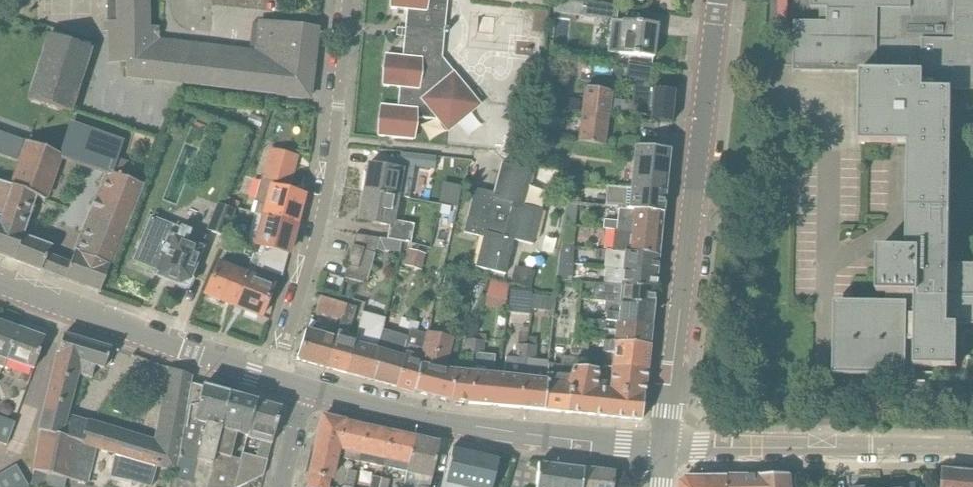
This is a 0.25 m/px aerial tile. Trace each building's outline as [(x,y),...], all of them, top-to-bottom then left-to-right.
[(317,30),(260,23),(257,51),(160,39),(160,27),(150,27),(150,0),(107,0),(108,21),(104,21),(104,31),(108,31),(109,62),(126,62),(126,67),(127,67),(127,78),(276,96),(276,95),(310,99),(318,30),(317,30)] [(415,141),(417,118),(438,120),(448,133),(481,105),(454,72),(440,84),(446,20),(448,0),(393,0),(392,9),(408,10),(403,56),(387,55),(384,87),(400,88),(398,107),(383,105),(379,137),(415,141)] [(968,268),(949,267),(951,144),(952,90),(972,90),(972,0),(812,0),(812,8),(821,8),(820,23),(795,22),(794,72),(861,73),(860,143),(909,144),(908,250),(879,250),(878,294),(888,294),(888,304),(835,303),(834,375),(906,376),(906,367),(957,368),(958,326),(972,326),(972,268),(968,268)] [(581,16),(616,22),(619,7),(583,2),(581,16)] [(621,22),(618,53),(636,56),(636,55),(654,57),(657,26),(636,24),(621,22)] [(28,99),(69,112),(90,48),(48,35),(28,99)] [(582,115),(609,118),(612,92),(585,88),(582,115)] [(648,121),(671,124),(672,124),(675,91),(652,89),(652,94),(635,93),(632,111),(649,113),(648,121)] [(578,142),(605,147),(609,118),(582,115),(578,142)] [(16,261),(24,236),(36,197),(48,201),(62,160),(64,155),(59,153),(26,142),(0,133),(0,157),(18,163),(10,187),(0,183),(0,255),(16,261)] [(62,160),(104,176),(106,172),(125,179),(131,162),(64,138),(59,153),(64,155),(62,160)] [(621,166),(668,171),(670,150),(635,147),(635,149),(623,147),(621,166)] [(296,226),(304,196),(283,190),(285,183),(290,184),(297,158),(269,150),(255,202),(257,203),(254,214),(296,226)] [(364,191),(399,197),(410,199),(415,168),(435,170),(436,157),(401,153),(399,166),(389,164),(388,168),(368,165),(364,191)] [(475,267),(505,275),(514,241),(533,246),(542,211),(523,206),(531,172),(502,165),(494,194),(475,189),(464,233),(483,238),(475,267)] [(630,189),(666,193),(668,171),(621,166),(619,188),(630,189)] [(580,184),(586,185),(588,173),(572,171),(571,183),(580,184)] [(125,179),(106,172),(104,176),(74,251),(75,251),(71,263),(64,280),(99,293),(142,185),(125,179)] [(569,202),(578,203),(580,184),(571,183),(568,204),(569,205),(569,202)] [(616,209),(619,209),(664,213),(666,193),(630,189),(629,196),(618,195),(616,209)] [(359,221),(389,226),(386,240),(411,244),(414,225),(395,222),(399,197),(364,191),(359,221)] [(566,225),(576,226),(579,204),(578,203),(569,202),(569,205),(566,225)] [(235,212),(218,205),(207,230),(225,237),(235,212)] [(603,229),(615,230),(661,235),(664,213),(619,209),(617,222),(604,221),(603,229)] [(264,250),(261,256),(285,266),(288,254),(289,254),(296,226),(254,214),(251,226),(255,227),(250,244),(255,245),(254,247),(264,250)] [(563,246),(574,247),(576,226),(566,225),(563,246)] [(148,241),(143,239),(135,261),(159,270),(157,276),(178,284),(179,287),(185,289),(189,287),(192,281),(190,278),(206,237),(180,228),(176,238),(168,234),(167,237),(151,231),(148,241)] [(612,251),(659,256),(661,235),(615,230),(612,251)] [(356,235),(353,247),(364,250),(375,253),(379,239),(356,235)] [(24,236),(16,261),(42,271),(48,255),(52,247),(24,236)] [(560,263),(571,265),(574,247),(563,246),(560,263)] [(358,271),(364,251),(364,250),(353,247),(348,268),(358,271)] [(358,271),(348,268),(345,279),(367,285),(375,254),(364,251),(358,271)] [(604,268),(605,268),(657,273),(659,256),(612,251),(606,251),(604,268)] [(261,256),(258,267),(282,277),(285,266),(261,256)] [(206,295),(233,306),(246,275),(218,263),(206,295)] [(557,280),(569,282),(571,265),(560,263),(557,280)] [(604,285),(656,290),(657,273),(605,268),(604,285)] [(246,275),(233,306),(261,317),(274,286),(246,275)] [(491,281),(485,303),(504,308),(510,286),(491,281)] [(604,322),(652,326),(656,290),(604,285),(594,284),(592,301),(606,302),(604,322)] [(537,305),(553,305),(553,293),(537,293),(537,305)] [(341,319),(347,305),(322,298),(318,312),(341,319)] [(329,369),(347,374),(356,338),(356,337),(349,335),(357,308),(347,305),(341,319),(336,339),(329,369)] [(347,374),(370,381),(382,330),(384,320),(362,315),(356,338),(347,374)] [(614,342),(650,345),(652,326),(604,322),(593,321),(592,329),(604,330),(604,331),(615,331),(614,342)] [(7,361),(18,329),(0,322),(0,368),(4,369),(7,361)] [(7,361),(34,370),(45,338),(18,329),(7,361)] [(398,388),(415,393),(429,333),(427,332),(411,329),(409,338),(398,388)] [(370,381),(398,388),(409,338),(382,330),(370,381)] [(298,361),(329,369),(336,339),(307,331),(298,361)] [(442,400),(449,370),(447,369),(454,339),(429,333),(415,393),(442,400)] [(176,473),(191,385),(193,377),(169,369),(155,439),(69,417),(79,376),(92,380),(95,368),(105,370),(111,349),(63,336),(58,355),(57,355),(39,434),(33,472),(34,472),(31,485),(38,486),(47,486),(49,475),(88,485),(97,452),(176,473)] [(544,412),(573,414),(577,368),(580,359),(581,349),(579,349),(580,339),(573,338),(570,358),(562,357),(561,366),(549,364),(547,380),(544,412)] [(463,354),(473,355),(475,341),(464,340),(463,354)] [(473,355),(484,356),(485,342),(475,341),(473,355)] [(611,368),(647,371),(650,345),(614,342),(603,341),(602,352),(612,353),(611,368)] [(515,359),(525,360),(527,346),(516,345),(515,359)] [(525,360),(536,361),(537,347),(527,346),(525,360)] [(602,352),(581,349),(580,359),(604,361),(605,352),(602,352)] [(470,405),(497,407),(500,375),(492,375),(494,357),(484,356),(473,355),(472,373),(470,405)] [(497,407),(521,409),(524,378),(525,360),(506,358),(504,376),(500,375),(497,407)] [(521,409),(544,412),(547,380),(548,363),(525,360),(524,378),(521,409)] [(643,421),(647,371),(611,368),(610,383),(598,381),(599,370),(577,368),(573,414),(643,421)] [(452,403),(470,405),(472,373),(457,371),(449,370),(442,400),(452,403)] [(213,391),(191,385),(176,473),(173,486),(208,486),(230,396),(213,391)] [(236,435),(247,438),(256,403),(246,400),(230,396),(208,486),(234,486),(240,460),(231,457),(236,435)] [(263,476),(267,461),(271,445),(281,409),(256,403),(247,438),(246,440),(260,443),(256,457),(242,453),(240,460),(234,486),(241,486),(263,476)] [(4,418),(0,428),(0,444),(7,446),(16,423),(4,418)] [(331,481),(333,482),(339,454),(346,423),(323,418),(316,448),(311,446),(305,473),(311,474),(308,486),(329,486),(331,481)] [(360,463),(362,456),(367,428),(346,423),(339,454),(345,455),(344,459),(360,463)] [(362,456),(385,461),(391,433),(367,428),(362,456)] [(383,469),(406,474),(415,439),(391,433),(385,461),(383,469)] [(432,480),(439,444),(415,439),(406,474),(404,485),(413,486),(430,486),(432,480)] [(453,448),(444,486),(494,486),(500,459),(453,448)] [(585,470),(539,464),(536,486),(583,486),(585,470)] [(17,465),(7,471),(16,486),(29,486),(17,465)] [(358,472),(348,470),(344,486),(354,486),(358,472)] [(583,486),(612,486),(614,474),(585,470),(583,486)] [(944,470),(943,486),(972,486),(972,472),(944,470)] [(7,471),(0,475),(0,481),(3,486),(16,486),(7,471)] [(728,477),(729,486),(793,486),(792,475),(759,476),(728,477)] [(381,478),(373,476),(370,486),(379,486),(381,478)] [(710,477),(687,477),(681,482),(681,486),(710,486),(710,477)] [(728,477),(710,477),(710,486),(729,486),(728,477)] [(390,480),(381,478),(379,486),(389,486),(390,480)]
